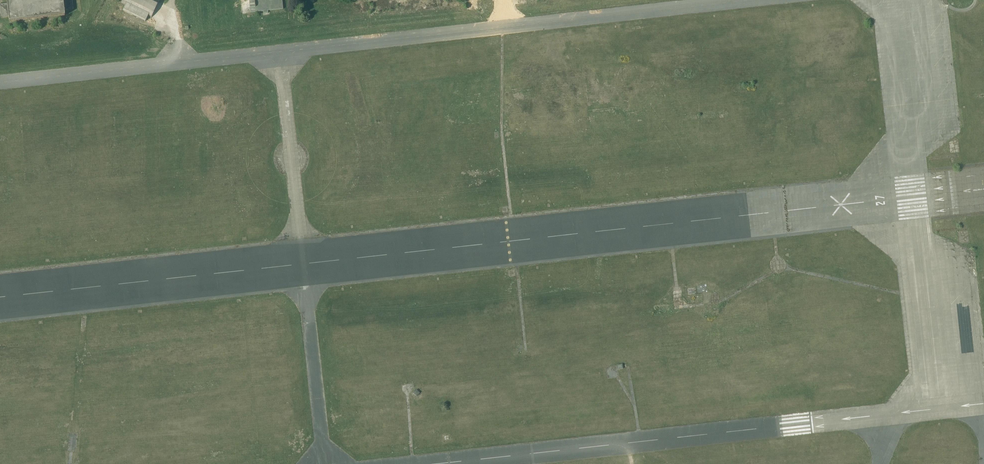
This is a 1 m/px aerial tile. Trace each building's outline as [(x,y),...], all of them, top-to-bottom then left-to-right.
[(9,22),(65,16),(64,10),(69,10),(69,9),(64,10),(63,0),(7,0),(7,3),(3,4),(7,4),(8,16),(4,16),(4,17),(9,16),(9,22)] [(145,22),(148,16),(151,18),(160,0),(159,0),(123,0),(121,3),(125,5),(123,11),(145,22)] [(250,13),(263,12),(268,11),(283,9),(282,0),(274,0),(272,0),(249,0),(249,4),(250,10),(250,13)]
